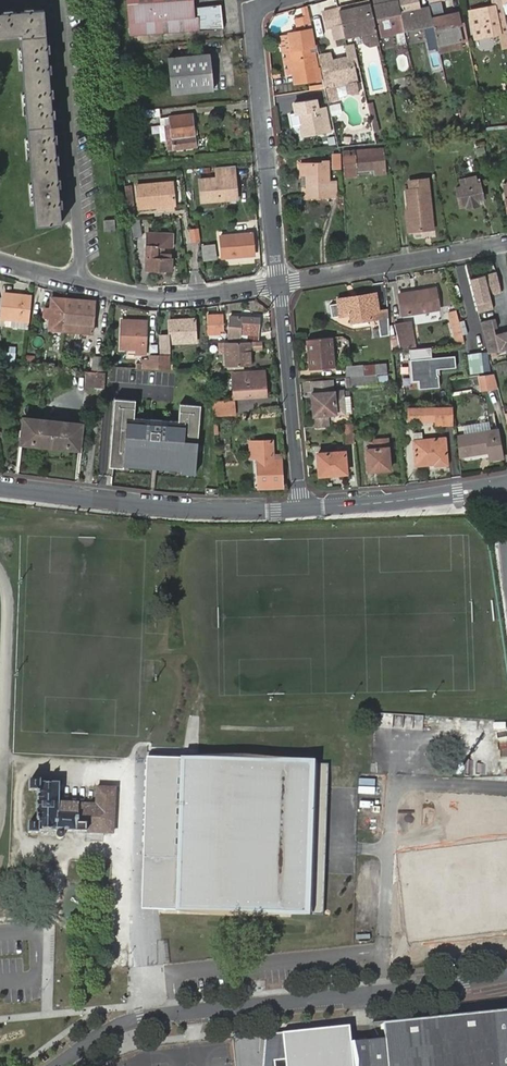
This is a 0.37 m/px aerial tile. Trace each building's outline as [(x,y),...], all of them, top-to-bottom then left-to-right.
[(196,16),(194,0),(127,0),(129,23),(140,22),(141,28),(164,25),(163,20),(196,16)] [(369,0),(368,0),(356,3),(356,6),(338,11),(345,40),(363,35),(365,43),(369,44),(378,42),(369,0)] [(397,0),(373,0),(381,37),(396,33),(399,43),(406,41),(404,30),(401,19),(397,0)] [(401,19),(402,23),(404,30),(433,23),(432,20),(432,19),(429,8),(420,11),(418,0),(397,0),(401,19)] [(505,16),(505,15),(502,4),(494,6),(497,18),(505,16)] [(198,8),(199,16),(200,31),(224,29),(222,5),(198,8)] [(506,46),(506,25),(505,16),(497,18),(494,6),(481,9),(482,13),(471,15),(476,39),(498,33),(501,48),(506,46)] [(20,37),(46,35),(44,9),(18,11),(0,12),(0,39),(20,37)] [(436,37),(438,46),(460,42),(456,25),(459,24),(457,14),(445,17),(432,20),(433,23),(435,32),(436,37)] [(199,16),(196,16),(163,20),(164,25),(165,35),(200,31),(199,16)] [(435,32),(425,35),(430,56),(439,54),(436,37),(435,32)] [(24,82),(49,80),(47,57),(46,35),(20,37),(24,82)] [(285,49),(289,72),(297,71),(314,68),(318,68),(315,53),(310,54),(309,48),(313,47),(311,38),(297,40),(298,48),(285,49)] [(167,57),(171,93),(212,89),(208,53),(167,57)] [(351,57),(328,62),(331,74),(326,76),(327,84),(329,84),(330,88),(333,87),(332,81),(344,79),(346,84),(347,92),(352,95),(359,93),(356,82),(351,57)] [(331,74),(328,62),(321,64),(324,76),(326,76),(331,74)] [(315,80),(323,79),(320,67),(318,68),(314,68),(315,80)] [(314,68),(297,71),(298,83),(315,80),(314,68)] [(49,80),(24,82),(27,126),(53,124),(51,101),(49,80)] [(336,99),(333,87),(330,88),(328,88),(331,100),(336,99)] [(318,98),(292,102),(294,115),(299,114),(303,136),(331,131),(327,107),(319,108),(318,98)] [(170,122),(165,123),(168,150),(196,147),(191,114),(169,116),(170,122)] [(31,176),(56,174),(54,147),(53,124),(27,126),(31,176)] [(343,152),(344,177),(356,176),(355,172),(374,171),(374,175),(384,174),(382,150),(355,150),(343,152)] [(325,165),(325,161),(322,161),(322,163),(311,164),(311,167),(305,167),(306,197),(336,196),(335,180),(329,180),(328,165),(325,165)] [(236,165),(220,165),(215,165),(217,177),(199,179),(200,199),(240,195),(236,165)] [(56,174),(31,176),(35,225),(60,223),(58,193),(56,174)] [(454,188),(458,207),(465,205),(465,208),(477,205),(476,200),(481,199),(477,183),(474,183),(473,177),(457,181),(459,187),(454,188)] [(406,191),(408,213),(410,212),(412,232),(432,230),(427,179),(408,182),(409,191),(406,191)] [(156,206),(173,205),(171,181),(135,184),(137,208),(156,206)] [(129,184),(125,185),(130,220),(133,220),(129,184)] [(103,219),(104,231),(115,230),(113,219),(103,219)] [(133,220),(130,220),(132,238),(142,236),(139,219),(133,220)] [(200,228),(189,229),(191,244),(201,242),(200,228)] [(252,231),(220,234),(222,257),(254,255),(252,231)] [(172,233),(146,232),(145,269),(171,271),(172,257),(171,252),(161,252),(161,246),(171,247),(172,233)] [(213,243),(202,244),(205,260),(215,259),(213,243)] [(496,270),(467,278),(477,312),(494,308),(489,292),(493,291),(494,293),(502,291),(496,270)] [(397,295),(402,316),(439,309),(435,287),(397,295)] [(29,331),(33,296),(5,294),(2,320),(12,321),(11,329),(29,331)] [(337,305),(339,319),(351,317),(352,324),(379,319),(380,329),(374,330),(375,338),(390,337),(387,311),(378,312),(374,294),(356,297),(357,301),(337,305)] [(72,325),(91,327),(94,302),(51,297),(50,309),(45,308),(43,317),(49,318),(48,328),(72,331),(72,325)] [(464,344),(455,311),(448,312),(456,345),(464,344)] [(207,316),(208,332),(225,331),(224,315),(207,316)] [(231,315),(228,334),(239,335),(239,331),(256,333),(258,317),(231,315)] [(479,320),(488,352),(506,348),(506,330),(495,332),(494,327),(498,326),(495,317),(479,320)] [(121,320),(121,348),(136,350),(136,354),(145,354),(146,321),(121,320)] [(169,321),(170,343),(194,342),(194,320),(169,321)] [(394,324),(399,350),(416,348),(411,322),(394,324)] [(90,333),(91,327),(72,325),(72,331),(90,333)] [(256,333),(239,331),(239,335),(238,341),(255,340),(256,333)] [(331,337),(305,339),(308,369),(333,367),(331,337)] [(238,341),(218,342),(218,351),(224,350),(225,366),(252,365),(251,345),(254,345),(254,348),(261,348),(261,340),(238,341)] [(137,369),(140,369),(159,370),(159,357),(149,357),(149,361),(140,361),(141,364),(137,364),(137,369)] [(159,357),(159,370),(173,371),(173,366),(170,365),(169,357),(159,357)] [(105,374),(107,359),(94,358),(93,372),(105,374)] [(454,358),(410,361),(411,383),(418,382),(419,391),(438,389),(437,371),(455,369),(454,358)] [(483,376),(480,360),(467,363),(469,379),(483,376)] [(385,363),(373,364),(374,375),(386,374),(385,363)] [(361,365),(363,376),(374,375),(373,364),(361,365)] [(344,367),(345,377),(348,377),(363,376),(361,365),(349,366),(344,367)] [(235,401),(266,398),(265,382),(262,383),(261,371),(232,374),(235,401)] [(85,387),(95,388),(96,373),(87,372),(85,387)] [(95,388),(104,389),(105,374),(96,373),(95,388)] [(363,376),(348,377),(349,387),(377,384),(376,375),(374,375),(363,376)] [(498,388),(494,375),(480,378),(482,391),(498,388)] [(313,388),(336,387),(335,378),(313,379),(313,388)] [(347,388),(311,391),(313,413),(314,423),(327,422),(326,411),(348,409),(347,393),(347,388)] [(348,409),(356,409),(354,392),(347,393),(348,409)] [(135,400),(116,399),(111,466),(124,467),(125,461),(181,466),(181,473),(197,474),(202,405),(181,404),(180,422),(134,419),(135,400)] [(234,401),(219,403),(220,418),(237,416),(234,401)] [(219,403),(212,403),(213,419),(220,418),(219,403)] [(436,423),(435,410),(410,410),(411,424),(436,423)] [(453,410),(435,410),(436,423),(436,427),(453,427),(453,410)] [(82,424),(25,417),(23,429),(20,429),(20,435),(23,436),(22,444),(79,450),(80,442),(83,442),(83,436),(81,435),(82,424)] [(353,443),(352,425),(343,426),(345,444),(353,443)] [(498,431),(458,437),(461,458),(486,454),(485,452),(490,451),(490,453),(491,461),(503,459),(498,431)] [(413,442),(416,466),(436,463),(436,465),(447,464),(444,437),(423,440),(414,441),(413,442)] [(366,448),(368,471),(390,469),(386,438),(369,440),(370,448),(366,448)] [(257,442),(258,461),(260,489),(283,488),(282,460),(274,460),(274,455),(272,441),(257,442)] [(317,453),(319,475),(346,473),(344,451),(317,453)] [(162,615),(152,615),(151,630),(161,630),(162,615)] [(160,664),(150,663),(149,679),(159,679),(160,664)] [(328,764),(146,758),(141,909),(323,916),(328,764)] [(38,791),(37,823),(28,823),(28,833),(37,833),(37,830),(56,830),(55,836),(56,839),(59,840),(62,840),(64,837),(65,835),(64,832),(64,831),(112,832),(114,788),(97,787),(95,805),(57,803),(58,785),(39,784),(39,781),(29,781),(29,790),(38,791)] [(466,818),(465,830),(496,832),(497,820),(466,818)] [(465,900),(493,900),(493,875),(483,875),(483,866),(466,865),(465,900)] [(429,879),(429,889),(439,889),(439,879),(429,879)] [(351,1043),(352,1065),(506,1065),(506,1013),(382,1024),(383,1033),(376,1033),(376,1040),(351,1043)] [(349,1027),(282,1033),(285,1059),(273,1060),(274,1065),(352,1065),(351,1043),(349,1027)] [(282,1033),(265,1035),(262,1065),(274,1065),(273,1060),(285,1059),(282,1033)]
